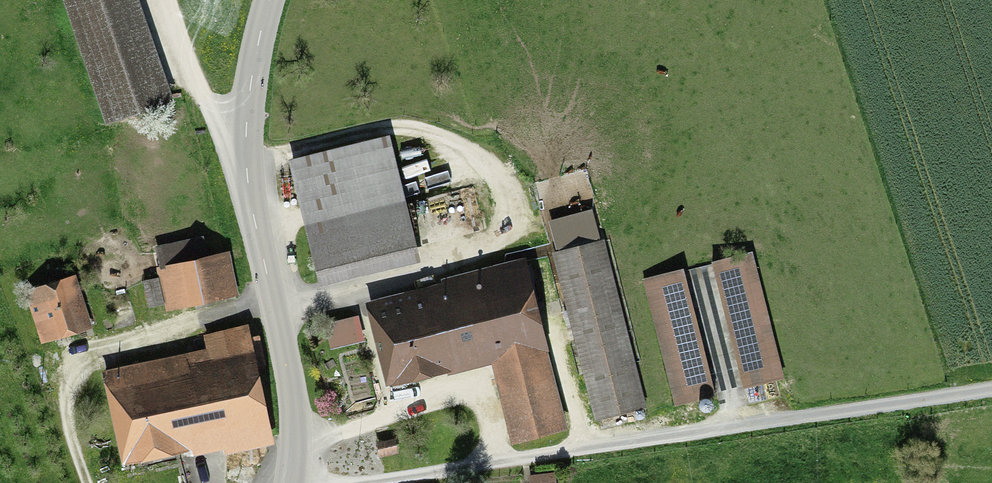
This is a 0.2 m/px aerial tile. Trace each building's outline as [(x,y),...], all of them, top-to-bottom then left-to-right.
[(175,99),(141,0),(64,0),(106,122),(175,99)] [(292,170),(317,271),(418,247),(394,146),(292,170)] [(165,303),(167,310),(238,295),(228,248),(208,253),(204,234),(155,245),(160,267),(158,267),(159,275),(165,303)] [(597,419),(645,407),(603,241),(555,253),(597,419)] [(753,249),(712,259),(743,386),(784,376),(753,249)] [(492,350),(515,441),(565,429),(525,265),(443,285),(447,302),(371,320),(385,377),(492,350)] [(716,394),(684,266),(642,277),(675,405),(716,394)] [(92,327),(76,273),(25,288),(41,342),(92,327)] [(143,279),(149,307),(165,303),(159,275),(143,279)] [(332,348),(366,340),(360,313),(326,320),(332,348)] [(224,452),(271,442),(246,327),(205,336),(211,365),(159,376),(155,360),(103,371),(120,452),(219,430),(224,452)] [(381,456),(400,452),(396,437),(377,441),(381,456)] [(530,473),(530,482),(557,482),(556,470),(530,473)]
